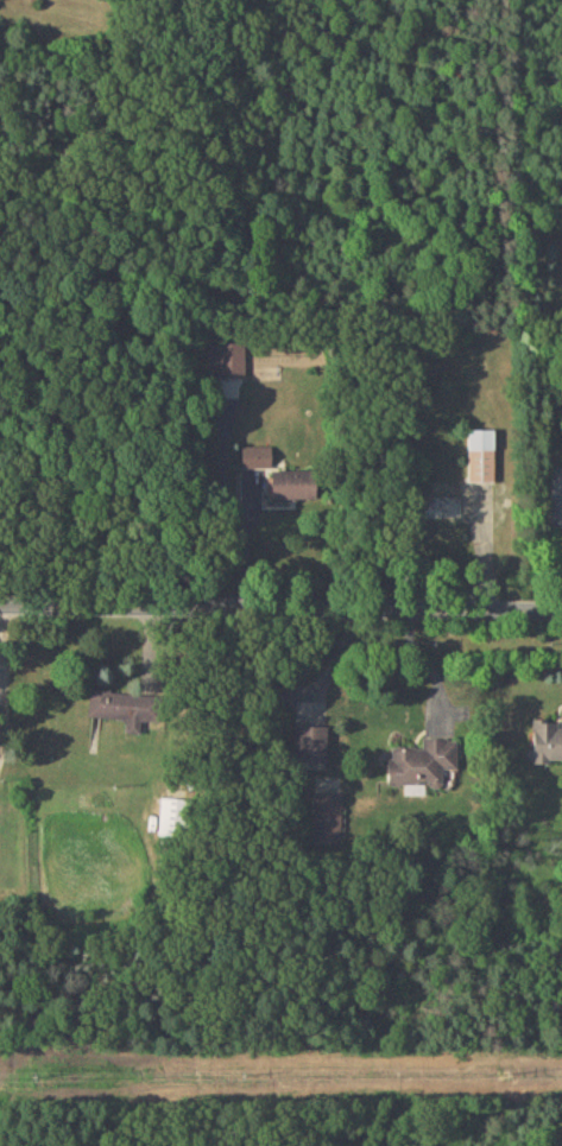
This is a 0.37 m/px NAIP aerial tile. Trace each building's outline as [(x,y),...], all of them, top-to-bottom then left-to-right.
[(244,376),(244,341),(208,342),(208,376),(244,376)] [(467,480),(493,480),(494,428),(468,428),(467,480)] [(240,466),(270,467),(270,445),(240,444),(240,466)] [(270,499),(315,498),(314,470),(269,471),(270,499)] [(86,715),(152,719),(153,694),(88,690),(86,715)] [(531,760),(561,760),(561,708),(560,708),(560,720),(531,720),(531,760)] [(325,762),(326,725),(294,725),(294,761),(325,762)] [(457,736),(421,736),(421,746),(387,746),(387,783),(426,783),(426,786),(446,786),(446,767),(457,767),(457,736)] [(340,842),(341,793),(313,793),(311,841),(340,842)]
